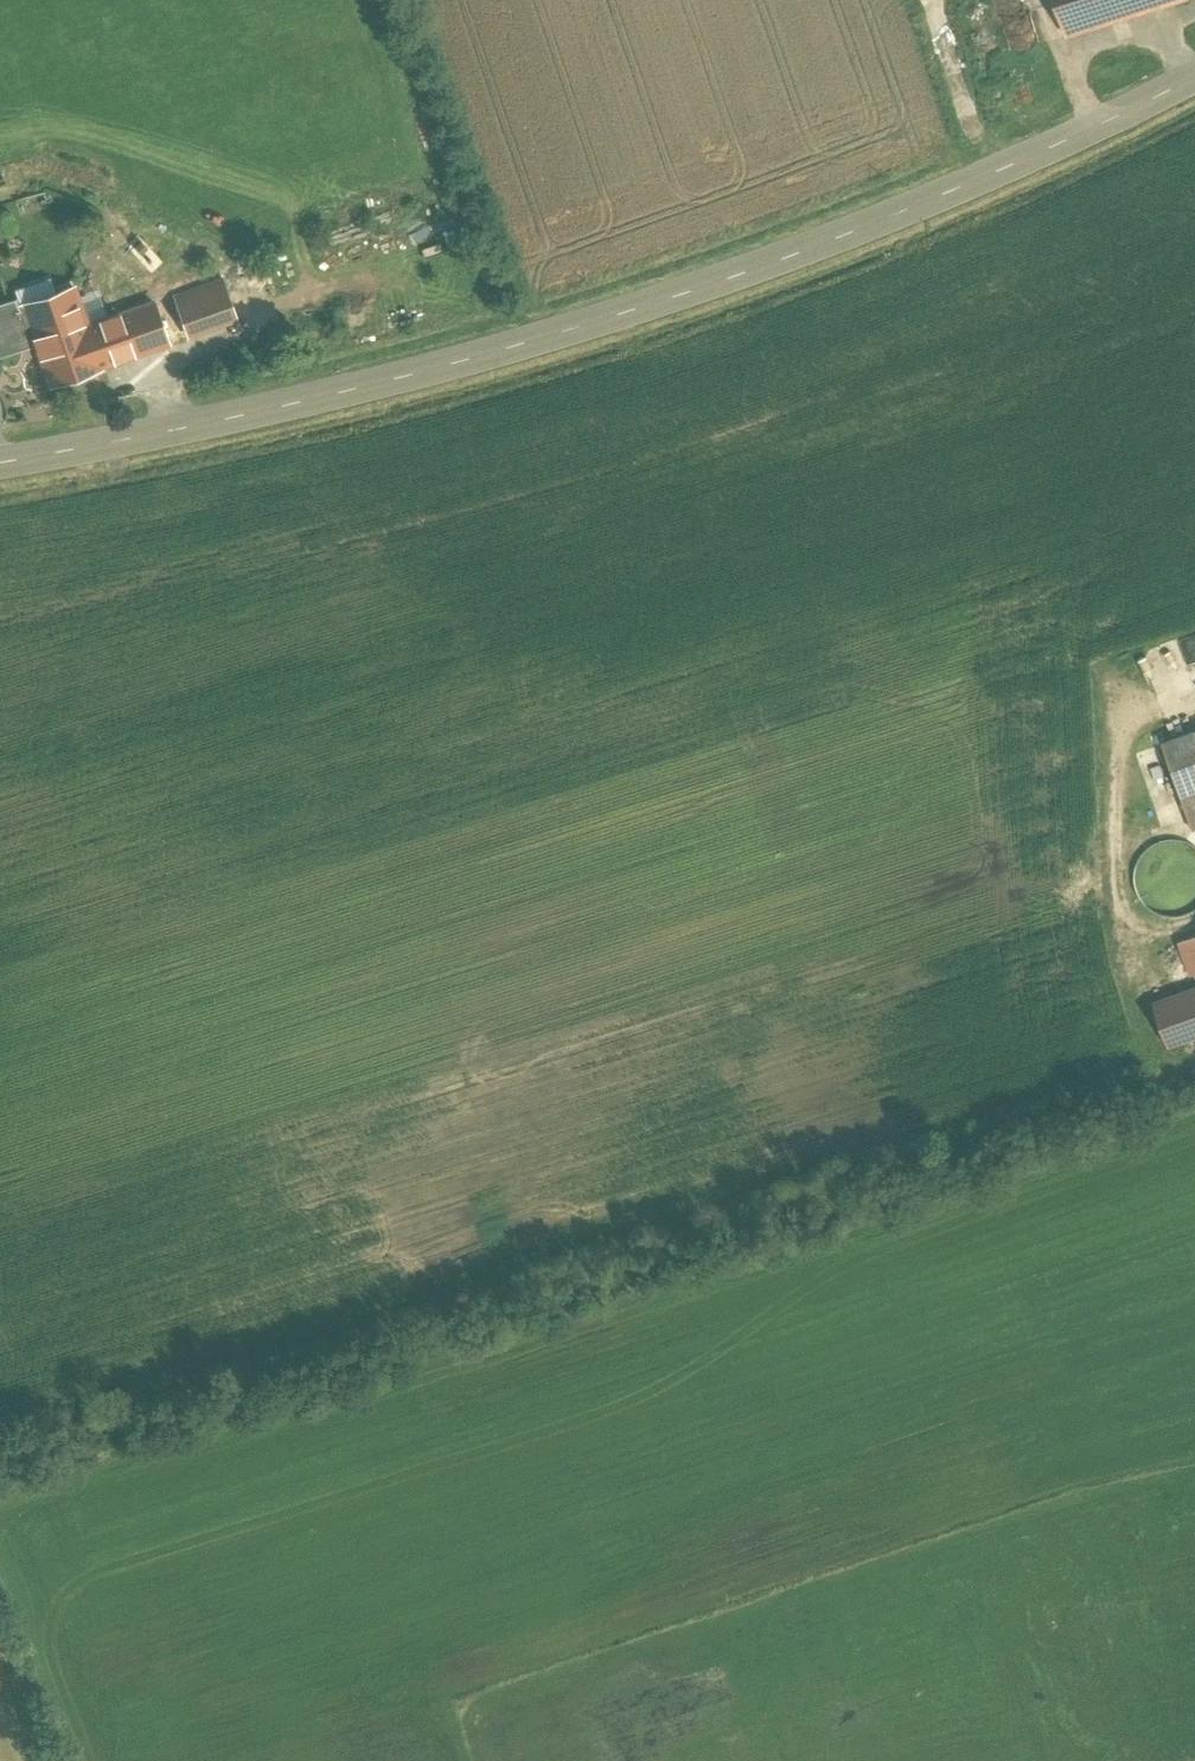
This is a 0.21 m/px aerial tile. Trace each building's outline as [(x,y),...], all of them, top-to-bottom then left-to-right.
[(1066,37),(1182,0),(1055,0),(1066,37)] [(32,327),(36,338),(53,384),(167,342),(166,338),(187,331),(191,335),(236,317),(224,280),(86,327),(82,315),(83,315),(73,287),(20,306),(18,307),(25,328),(32,327)] [(20,306),(17,301),(0,307),(0,355),(18,349),(17,343),(36,338),(32,327),(25,328),(18,307),(20,306)] [(1157,740),(1188,828),(1194,826),(1194,727),(1157,740)] [(1182,943),(1194,981),(1194,939),(1182,943)] [(1155,1005),(1170,1049),(1194,1040),(1194,992),(1155,1005)]
